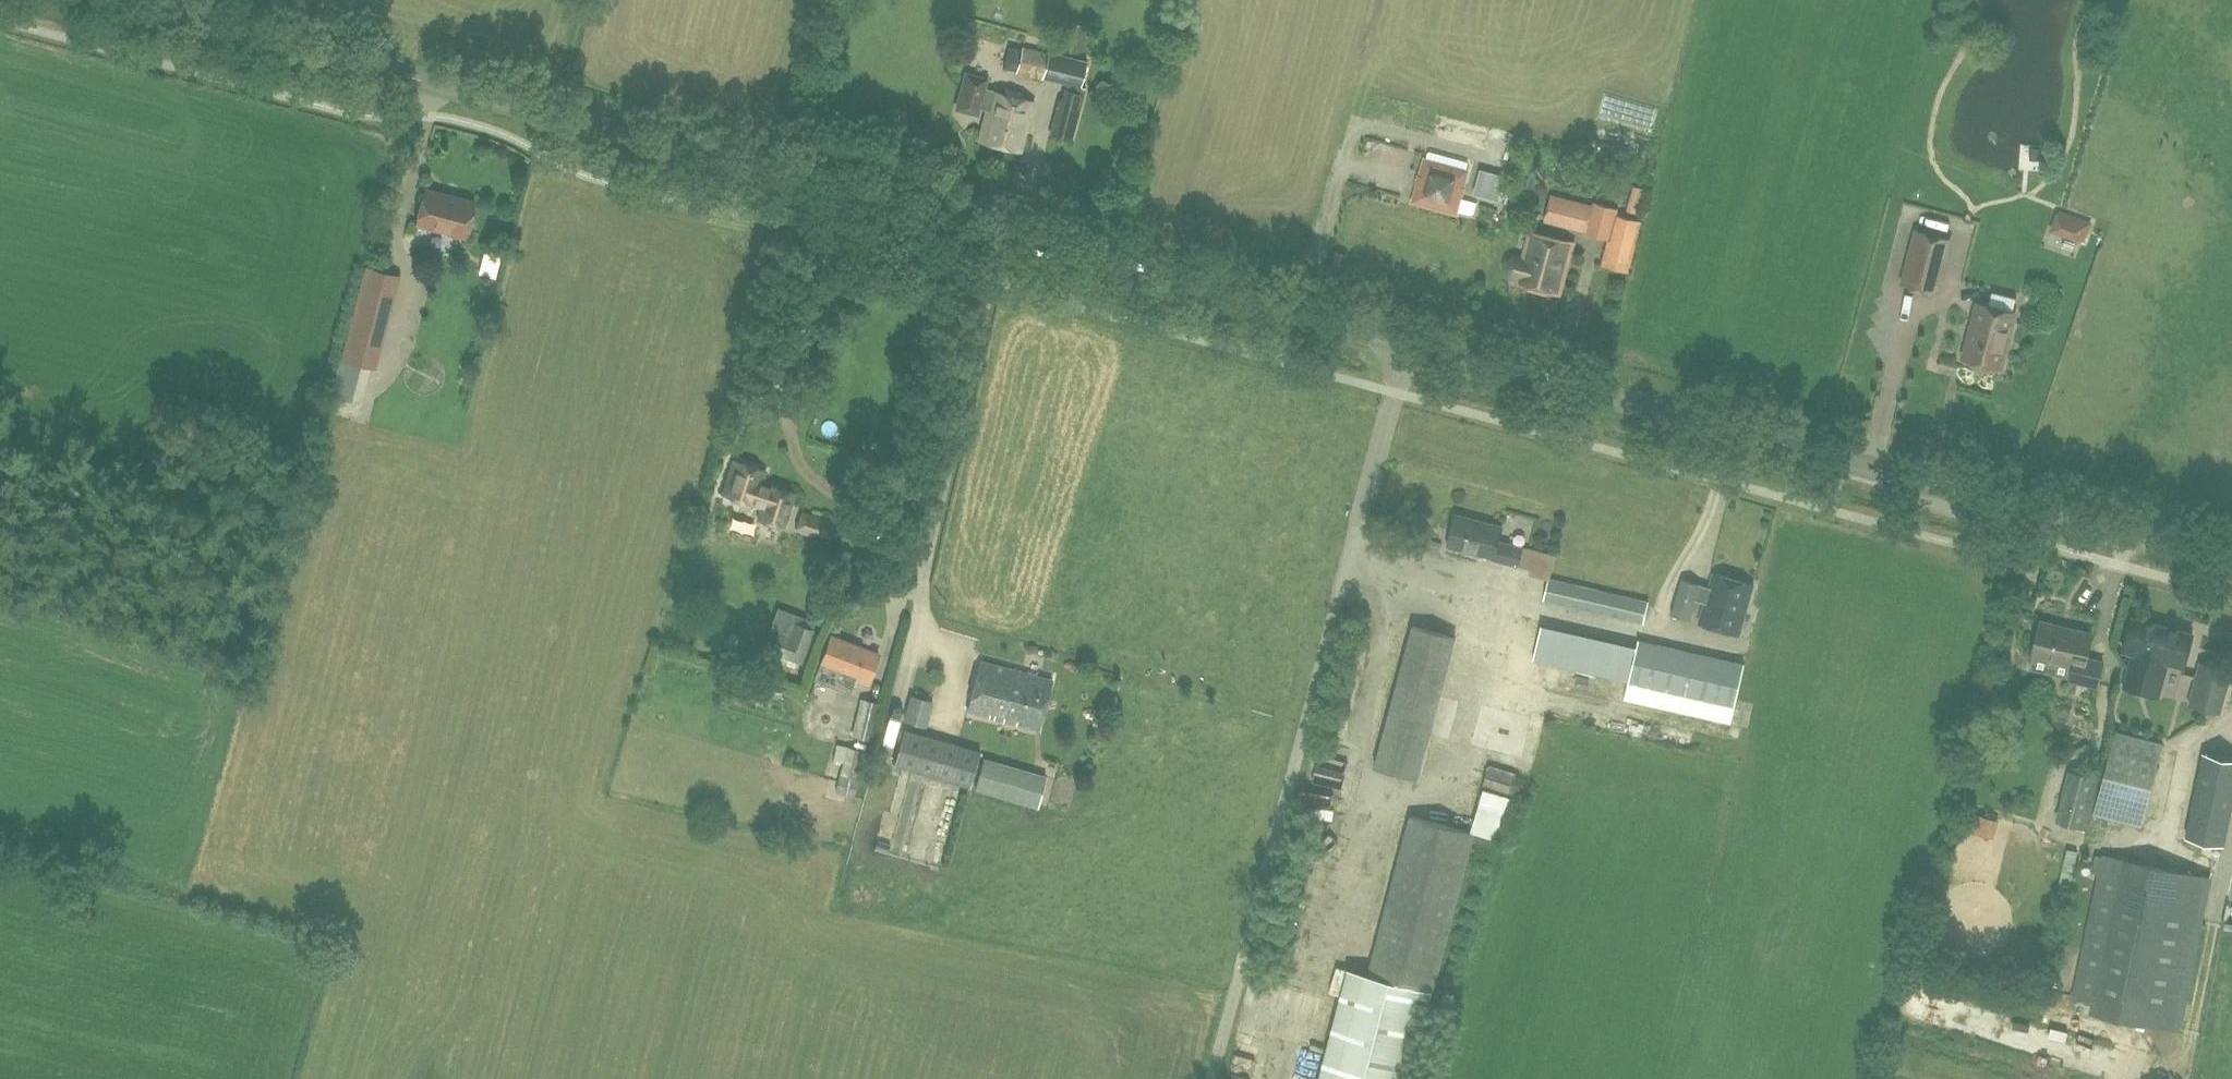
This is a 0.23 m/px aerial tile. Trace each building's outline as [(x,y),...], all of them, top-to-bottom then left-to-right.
[(1008,46),(1003,68),(1042,78),(1049,53),(1022,46),(1021,50),(1008,46)] [(1053,61),(1052,81),(1088,85),(1090,64),(1053,61)] [(987,110),(978,141),(1021,152),(1034,101),(992,90),(991,92),(983,90),(987,79),(967,73),(958,108),(977,113),(978,108),(987,110)] [(1058,100),(1050,131),(1071,136),(1080,106),(1061,101),(1058,100)] [(1424,159),(1413,202),(1455,213),(1467,170),(1424,159)] [(475,202),(425,188),(416,224),(465,237),(475,202)] [(1586,232),(1587,232),(1593,205),(1593,204),(1550,194),(1543,222),(1586,232)] [(1587,232),(1586,232),(1586,233),(1609,239),(1615,214),(1617,215),(1619,208),(1594,201),(1593,204),(1593,205),(1587,232)] [(2092,222),(2059,210),(2052,231),(2085,243),(2092,222)] [(1602,264),(1627,271),(1640,221),(1617,215),(1615,214),(1609,239),(1602,264)] [(1517,277),(1516,283),(1560,295),(1574,242),(1529,230),(1522,258),(1514,256),(1507,260),(1505,268),(1509,275),(1517,277)] [(1918,230),(1903,282),(1936,292),(1951,239),(1918,230)] [(367,269),(345,358),(374,366),(396,277),(367,269)] [(1978,303),(1971,329),(1973,330),(1971,338),(1969,338),(1964,357),(1977,361),(1976,364),(1978,368),(1989,371),(1993,369),(1994,365),(2000,367),(2014,312),(1978,303)] [(765,470),(734,460),(723,494),(733,497),(731,504),(740,507),(742,500),(762,507),(758,519),(783,527),(794,492),(769,484),(768,487),(760,485),(765,470)] [(802,512),(796,529),(812,534),(813,531),(830,537),(835,522),(802,512)] [(1503,527),(1456,515),(1448,546),(1493,557),(1492,559),(1518,566),(1523,547),(1499,541),(1503,527)] [(1699,623),(1738,635),(1754,584),(1714,572),(1709,587),(1682,579),(1671,614),(1690,620),(1696,598),(1705,601),(1699,623)] [(1644,622),(1649,601),(1549,578),(1544,599),(1644,622)] [(2123,650),(2131,652),(2122,688),(2160,698),(2169,662),(2184,666),(2193,632),(2132,616),(2123,650)] [(2041,620),(2032,654),(2074,665),(2071,679),(2098,686),(2104,661),(2087,657),(2093,633),(2041,620)] [(800,662),(813,630),(794,623),(789,637),(776,632),(769,650),(800,662)] [(1412,625),(1375,766),(1418,778),(1456,637),(1412,625)] [(1636,650),(1541,626),(1533,660),(1628,683),(1625,698),(1730,723),(1744,664),(1638,640),(1636,650)] [(879,655),(831,636),(814,680),(849,693),(855,677),(868,682),(879,655)] [(1052,680),(980,661),(967,711),(1039,730),(1052,680)] [(2231,669),(2202,661),(2191,703),(2220,711),(2231,669)] [(909,710),(929,719),(939,697),(919,688),(909,710)] [(861,699),(852,736),(872,741),(880,703),(861,699)] [(1448,699),(1441,735),(1457,737),(1463,701),(1448,699)] [(893,766),(970,787),(980,750),(904,729),(893,766)] [(2163,743),(2117,730),(2095,811),(2142,823),(2163,743)] [(855,798),(867,752),(847,747),(835,793),(855,798)] [(2186,838),(2223,846),(2231,801),(2231,758),(2204,752),(2186,838)] [(984,758),(975,788),(1037,806),(1046,777),(984,758)] [(1516,774),(1489,765),(1482,786),(1510,794),(1516,774)] [(2089,828),(2102,778),(2074,771),(2062,822),(2089,828)] [(1483,788),(1471,831),(1504,841),(1517,798),(1483,788)] [(1984,808),(1979,825),(1999,830),(2003,813),(1984,808)] [(1323,1062),(1389,1078),(1409,1078),(1474,833),(1410,816),(1369,974),(1348,968),(1323,1062)] [(1311,822),(1310,839),(1329,840),(1330,824),(1311,822)] [(2208,876),(2105,855),(2077,995),(2180,1016),(2208,876)] [(1922,959),(1924,947),(1915,945),(1912,957),(1922,959)] [(1927,955),(1925,964),(1932,966),(1934,957),(1927,955)] [(1336,966),(1330,991),(1340,994),(1346,969),(1336,966)] [(1325,1051),(1329,1015),(1297,1011),(1296,1026),(1305,1027),(1302,1049),(1325,1051)] [(1323,1062),(1319,1078),(1389,1078),(1323,1062)]
